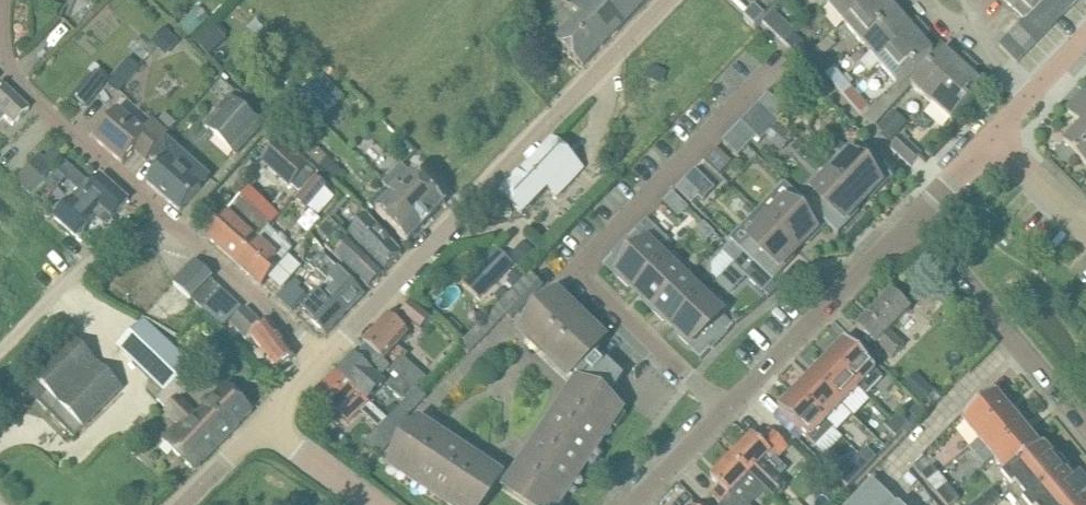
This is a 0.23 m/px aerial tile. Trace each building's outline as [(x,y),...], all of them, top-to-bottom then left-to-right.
[(568,54),(584,69),(652,0),(580,0),(573,7),(583,17),(557,43),(568,54)] [(763,23),(774,12),(786,0),(733,0),(749,16),(744,20),(755,31),(763,23)] [(875,0),(833,0),(831,2),(828,4),(846,25),(875,0)] [(846,25),(863,45),(899,14),(888,1),(889,0),(875,0),(846,25)] [(1047,0),(1009,0),(1007,3),(1013,9),(1020,2),(1032,14),(1033,15),(1038,9),(1047,0)] [(1063,16),(1047,0),(1038,9),(1054,26),(1063,16)] [(1066,0),(1047,0),(1063,16),(1073,7),(1066,0)] [(199,7),(179,28),(190,38),(210,18),(199,7)] [(1045,35),(1054,26),(1038,9),(1033,15),(1032,14),(1028,18),(1045,35)] [(763,23),(783,42),(793,34),(795,32),(774,12),(763,23)] [(899,14),(863,45),(880,65),(923,28),(917,20),(909,26),(899,14)] [(1036,44),(1045,35),(1028,18),(1019,27),(1036,44)] [(745,22),(740,27),(744,31),(745,30),(749,34),(753,30),(745,22)] [(213,25),(194,41),(208,58),(227,41),(213,25)] [(1027,54),(1036,44),(1019,27),(1009,37),(1027,54)] [(923,28),(880,65),(897,85),(933,54),(922,41),(929,35),(923,28)] [(151,44),(167,58),(180,43),(164,29),(151,44)] [(806,59),(809,56),(813,53),(793,34),(783,42),(803,62),(806,59)] [(1017,64),(1027,54),(1009,37),(1000,47),(1017,64)] [(138,39),(129,50),(144,62),(153,51),(138,39)] [(813,53),(809,56),(806,59),(812,66),(816,63),(827,75),(835,68),(818,48),(813,53)] [(957,63),(944,52),(913,86),(933,105),(971,63),(964,56),(957,63)] [(978,69),(971,63),(933,105),(952,123),(984,88),(971,76),(978,69)] [(852,89),(835,68),(827,75),(844,95),(852,89)] [(109,85),(97,75),(76,99),(88,108),(109,85)] [(323,76),(314,84),(336,106),(345,98),(323,76)] [(1,85),(0,86),(0,124),(4,119),(13,127),(29,111),(1,85)] [(336,110),(313,86),(300,99),(323,121),(336,110)] [(862,116),(869,109),(852,89),(844,95),(862,116)] [(804,105),(840,143),(854,129),(817,91),(804,105)] [(1085,112),(1085,95),(1084,92),(1075,101),(1085,112)] [(232,94),(205,121),(237,151),(265,121),(232,94)] [(769,94),(759,104),(775,119),(785,110),(769,94)] [(1075,101),(1067,110),(1083,126),(1065,144),(1085,165),(1085,112),(1075,101)] [(777,122),(775,119),(759,104),(747,117),(765,135),(777,122)] [(120,109),(94,139),(123,165),(135,152),(147,162),(149,159),(164,141),(165,141),(179,125),(166,113),(156,124),(153,121),(144,131),(120,109)] [(893,112),(879,128),(889,137),(894,141),(908,125),(893,112)] [(757,138),(741,123),(732,132),(748,148),(757,138)] [(271,128),(263,138),(273,147),(281,138),(271,128)] [(739,157),(748,148),(732,132),(723,142),(739,157)] [(911,167),(922,156),(902,138),(891,149),(911,167)] [(583,169),(553,140),(501,195),(523,215),(548,189),(557,197),(583,169)] [(146,183),(181,214),(202,189),(169,160),(178,149),(177,148),(175,151),(165,141),(164,141),(149,159),(160,168),(146,183)] [(862,146),(833,176),(862,203),(869,197),(872,199),(883,187),(880,185),(888,176),(892,180),(894,179),(862,143),(861,145),(862,146)] [(270,154),(262,162),(289,189),(291,187),(306,170),(282,149),(278,145),(270,154)] [(40,154),(15,181),(33,198),(49,181),(46,178),(66,157),(56,147),(45,159),(40,154)] [(308,154),(335,180),(342,173),(319,150),(312,150),(308,154)] [(731,165),(717,151),(706,162),(720,176),(731,165)] [(821,154),(816,159),(832,174),(837,169),(821,154)] [(80,193),(55,220),(76,239),(95,217),(92,215),(99,208),(112,219),(128,201),(102,178),(95,187),(66,161),(57,172),(80,193)] [(416,176),(396,196),(427,225),(446,205),(430,190),(416,176)] [(833,176),(807,203),(806,204),(825,222),(824,223),(838,237),(839,235),(835,231),(844,222),(847,225),(858,213),(855,210),(862,203),(833,176)] [(315,179),(295,202),(307,211),(326,190),(315,179)] [(677,190),(692,205),(702,195),(686,180),(677,190)] [(408,245),(427,225),(396,196),(393,199),(385,192),(370,207),(377,214),(377,215),(392,230),(408,245)] [(795,195),(768,222),(797,250),(804,244),(807,246),(818,234),(815,232),(824,223),(825,222),(806,204),(807,203),(796,193),(794,194),(795,195)] [(664,203),(679,219),(689,209),(673,194),(664,203)] [(241,200),(207,237),(207,238),(238,266),(251,252),(250,247),(253,244),(256,245),(268,231),(271,227),(241,200)] [(350,237),(370,258),(386,273),(402,257),(386,241),(367,221),(350,237)] [(330,243),(326,248),(370,290),(385,275),(330,222),(319,232),(330,243)] [(739,250),(744,255),(755,266),(773,283),(775,282),(770,278),(779,269),(782,272),(794,260),(791,257),(797,250),(768,222),(742,250),(741,249),(739,250)] [(706,244),(715,235),(705,224),(695,234),(706,244)] [(292,252),(268,231),(256,245),(253,244),(250,247),(251,252),(238,266),(262,287),(292,252)] [(637,234),(636,233),(603,267),(605,268),(609,264),(620,274),(617,277),(629,289),(631,286),(638,293),(666,264),(636,235),(637,234)] [(524,242),(509,258),(522,270),(537,254),(524,242)] [(733,244),(723,254),(735,265),(744,255),(739,250),(733,244)] [(479,273),(469,283),(478,293),(489,282),(494,287),(515,265),(498,248),(476,270),(479,273)] [(744,255),(735,265),(746,276),(755,266),(744,255)] [(311,269),(317,275),(318,273),(336,290),(328,299),(346,315),(364,296),(323,257),(311,269)] [(213,278),(196,262),(174,285),(191,301),(192,300),(211,280),(213,278)] [(666,264),(638,293),(645,299),(642,302),(653,313),(684,281),(666,264)] [(510,280),(507,282),(510,285),(507,288),(512,292),(515,290),(513,288),(516,285),(517,286),(525,277),(517,269),(508,278),(510,280)] [(318,273),(317,275),(307,286),(318,296),(302,313),(327,336),(346,315),(328,299),(336,290),(318,273)] [(460,347),(469,355),(507,316),(512,320),(544,287),(531,274),(510,296),(502,304),(460,347)] [(222,290),(211,280),(192,300),(203,311),(222,290)] [(278,300),(291,311),(306,295),(299,289),(302,286),(296,280),(278,300)] [(674,327),(702,298),(684,281),(653,313),(664,323),(667,321),(674,327)] [(233,301),(222,290),(203,311),(214,321),(233,301)] [(893,294),(857,330),(875,348),(878,345),(893,359),(905,347),(890,333),(911,311),(893,294)] [(522,333),(545,356),(581,319),(557,296),(522,333)] [(702,298),(674,327),(681,334),(678,337),(690,348),(693,345),(704,356),(700,360),(701,361),(734,328),(733,326),(732,327),(702,298)] [(223,330),(242,309),(233,301),(214,321),(223,330)] [(401,315),(422,334),(431,324),(410,305),(401,315)] [(265,353),(278,370),(293,359),(293,355),(269,324),(264,327),(247,309),(223,332),(229,337),(235,331),(238,335),(246,342),(252,337),(265,353)] [(387,317),(363,343),(364,343),(377,356),(386,364),(400,348),(410,337),(407,334),(402,330),(387,317)] [(569,378),(574,373),(591,355),(604,342),(581,319),(545,356),(569,378)] [(165,415),(179,428),(168,439),(165,436),(161,440),(178,456),(194,472),(252,412),(228,389),(200,417),(183,400),(188,394),(178,384),(193,368),(146,322),(120,350),(150,379),(146,392),(168,412),(165,415)] [(24,388),(75,439),(124,389),(74,339),(24,388)] [(829,360),(866,397),(883,379),(846,343),(829,360)] [(353,354),(335,373),(355,392),(356,391),(369,404),(386,386),(386,385),(403,400),(413,389),(391,368),(381,380),(380,380),(373,374),(371,372),(353,354)] [(583,381),(580,385),(603,400),(616,380),(591,355),(574,373),(583,381)] [(377,356),(370,364),(380,373),(377,376),(381,380),(391,368),(386,364),(382,360),(379,358),(377,356)] [(866,397),(829,360),(812,377),(843,407),(859,391),(865,398),(866,397)] [(315,393),(315,394),(332,410),(335,413),(355,392),(335,373),(315,393)] [(905,387),(923,404),(936,392),(917,374),(905,387)] [(843,407),(812,377),(796,394),(834,431),(834,430),(828,423),(843,407)] [(579,384),(561,411),(603,439),(621,412),(603,400),(580,385),(579,384)] [(417,392),(367,443),(380,456),(413,423),(408,418),(427,398),(419,390),(417,392)] [(834,431),(796,394),(779,412),(816,448),(834,431)] [(963,423),(978,441),(1012,413),(996,395),(963,423)] [(543,438),(585,466),(603,439),(561,411),(543,438)] [(1012,413),(978,441),(994,459),(1027,432),(1012,413)] [(900,416),(893,423),(903,433),(910,426),(900,416)] [(887,430),(897,439),(903,433),(893,423),(887,430)] [(420,425),(393,464),(392,467),(418,485),(446,443),(420,425)] [(731,460),(751,479),(774,502),(784,491),(761,467),(772,457),(778,463),(790,450),(770,430),(759,442),(754,436),(731,460)] [(994,459),(1009,477),(1042,450),(1027,432),(994,459)] [(543,438),(525,465),(567,493),(585,466),(543,438)] [(473,461),(446,443),(418,485),(445,503),(473,461)] [(1082,483),(1077,486),(1067,475),(1072,471),(1060,457),(1056,461),(1044,448),(1042,450),(1009,477),(1002,483),(1013,495),(1017,492),(1028,504),(1027,504),(1085,504),(1085,488),(1082,483)] [(867,450),(861,457),(870,466),(877,460),(867,450)] [(864,473),(870,466),(861,457),(854,463),(864,473)] [(725,504),(726,504),(745,504),(734,495),(751,479),(731,460),(711,480),(719,487),(711,495),(722,504),(725,504)] [(445,503),(449,504),(483,504),(500,478),(473,461),(445,503)] [(854,463),(839,479),(848,489),(864,473),(854,463)] [(525,465),(508,491),(528,504),(559,504),(567,493),(525,465)] [(932,468),(922,477),(928,484),(939,475),(932,468)] [(858,499),(852,504),(895,504),(873,484),(858,499)] [(937,495),(943,503),(954,494),(947,486),(937,495)] [(991,504),(998,504),(1002,502),(993,491),(985,498),(991,504)] [(954,494),(943,503),(945,504),(955,504),(960,501),(954,494)]
